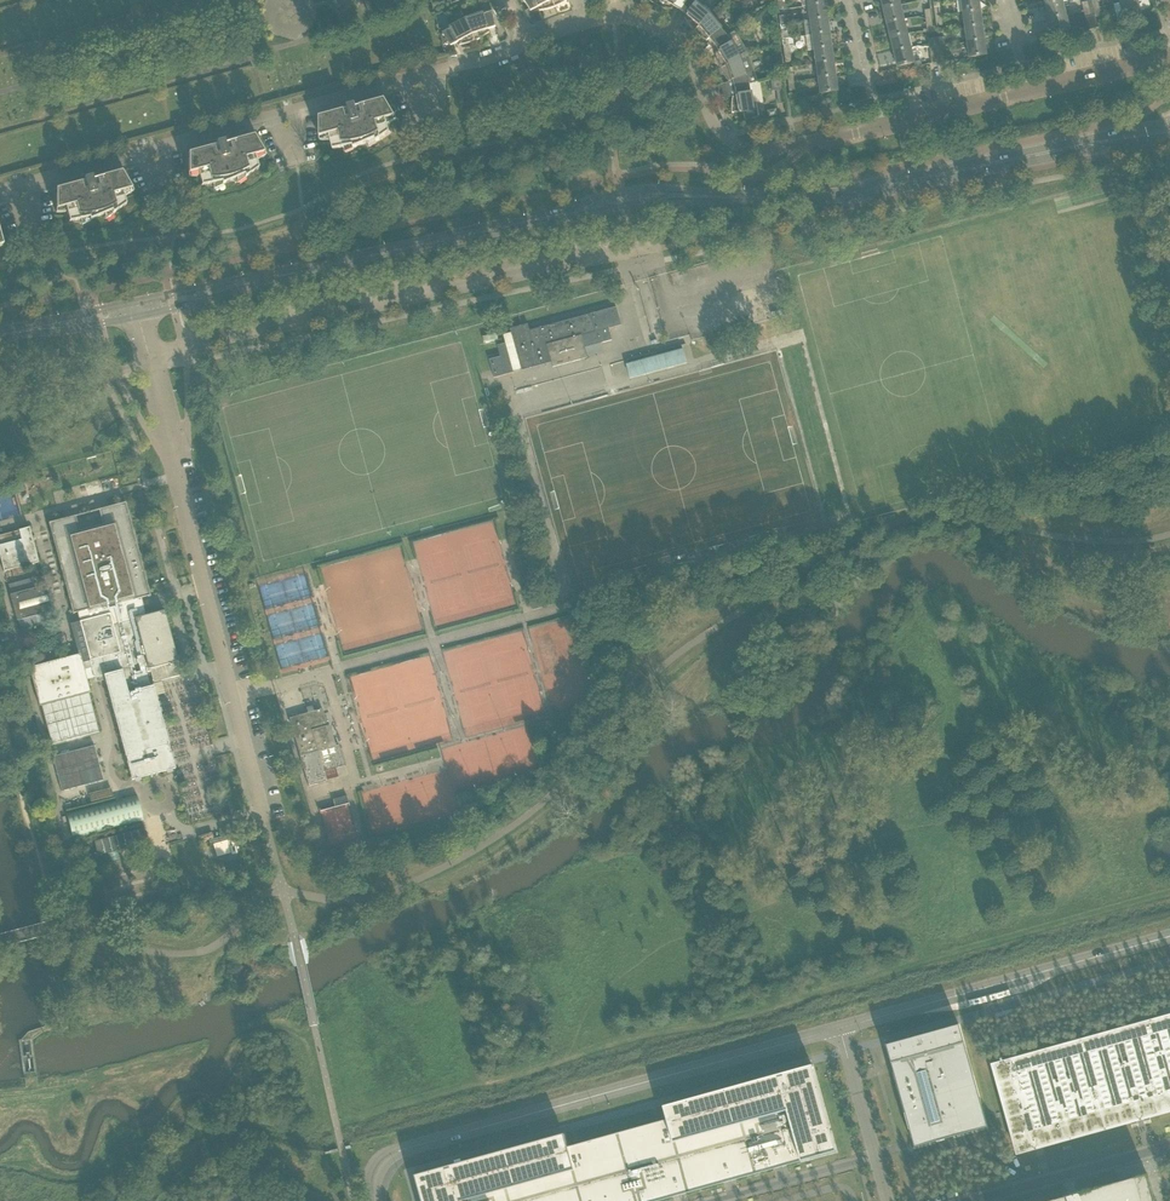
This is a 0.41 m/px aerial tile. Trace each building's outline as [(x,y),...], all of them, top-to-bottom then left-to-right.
[(530,11),(538,7),(539,11),(545,10),(550,9),(555,7),(552,0),(523,0),(530,11)] [(680,10),(688,0),(659,0),(657,5),(661,7),(667,8),(672,10),(673,6),(680,10)] [(680,10),(687,16),(684,18),(686,21),(687,24),(689,26),(692,29),(694,31),(710,15),(715,10),(703,0),(700,0),(697,4),(692,0),(688,0),(680,10)] [(777,4),(778,10),(788,8),(787,1),(783,2),(783,0),(777,0),(777,4)] [(884,9),(900,5),(898,0),(882,0),(884,9)] [(964,13),(980,11),(979,0),(962,0),(964,13)] [(1093,8),(1099,7),(1098,0),(1091,0),(1093,8)] [(1121,2),(1124,16),(1123,16),(1141,12),(1141,11),(1140,12),(1137,0),(1127,0),(1121,2)] [(1046,5),(1050,19),(1065,15),(1062,1),(1046,5)] [(1082,2),(1084,11),(1090,9),(1088,1),(1082,2)] [(809,6),(811,20),(828,18),(825,3),(809,6)] [(884,9),(888,23),(903,19),(900,5),(884,9)] [(1093,8),(1095,17),(1101,15),(1099,7),(1093,8)] [(1090,9),(1084,11),(1088,30),(1098,27),(1095,17),(1092,18),(1090,9)] [(492,11),(467,20),(475,41),(480,38),(485,36),(489,32),(487,29),(496,26),(492,11)] [(964,13),(966,28),(982,25),(980,11),(964,13)] [(1073,13),(1065,15),(1050,19),(1053,33),(1052,33),(1053,34),(1076,28),(1073,13)] [(709,38),(714,44),(727,35),(710,15),(694,31),(698,35),(702,38),(707,41),(709,38)] [(811,20),(813,35),(830,32),(828,18),(811,20)] [(888,23),(891,37),(907,33),(903,19),(888,23)] [(475,41),(467,20),(442,33),(449,43),(451,46),(459,41),(460,45),(465,44),(470,43),(475,41)] [(966,28),(968,42),(984,40),(982,25),(966,28)] [(813,35),(806,36),(808,50),(815,49),(832,47),(830,32),(813,35)] [(442,33),(440,35),(443,47),(449,43),(442,33)] [(891,37),(895,52),(910,48),(907,33),(891,37)] [(727,35),(714,44),(719,52),(715,53),(716,58),(718,63),(720,68),(740,59),(740,58),(742,57),(735,44),(733,45),(727,35)] [(938,37),(934,38),(936,47),(938,46),(945,45),(944,36),(938,37)] [(984,40),(968,42),(970,56),(969,56),(969,57),(987,54),(986,54),(984,40)] [(940,61),(939,61),(940,65),(948,64),(945,45),(938,46),(940,61)] [(932,63),(939,61),(940,61),(938,46),(936,47),(930,47),(932,63)] [(815,49),(817,64),(834,61),(832,47),(815,49)] [(910,48),(895,52),(898,65),(897,66),(915,62),(915,61),(914,62),(910,48)] [(750,84),(746,73),(752,71),(747,56),(741,60),(740,59),(720,68),(722,72),(724,75),(726,79),(727,80),(729,82),(732,80),(735,88),(750,84)] [(817,64),(819,78),(836,76),(834,61),(817,64)] [(836,76),(819,78),(821,92),(821,93),(838,91),(838,90),(836,76)] [(783,78),(771,80),(772,91),(784,89),(783,78)] [(727,82),(718,83),(720,97),(729,96),(727,82)] [(750,84),(735,88),(736,96),(732,96),(732,102),(731,107),(732,113),(743,112),(745,121),(759,117),(756,102),(753,102),(750,84)] [(357,110),(356,107),(355,104),(348,106),(348,109),(320,117),(320,137),(320,140),(330,140),(333,149),(353,146),(353,148),(375,139),(376,142),(390,132),(388,125),(397,119),(385,99),(364,105),(364,108),(357,110)] [(198,176),(199,179),(201,186),(221,182),(221,184),(243,175),(244,178),(258,168),(254,155),(263,153),(253,135),(232,141),(232,144),(225,146),(223,140),(216,142),(216,145),(188,153),(188,176),(198,176)] [(93,182),(92,179),(91,176),(84,178),(84,181),(56,189),(56,209),(56,212),(66,212),(69,222),(89,218),(89,220),(111,211),(112,214),(126,204),(122,191),(131,189),(121,171),(100,177),(100,180),(93,182)] [(510,329),(513,341),(521,371),(551,362),(553,367),(588,358),(585,348),(612,340),(609,328),(621,325),(616,307),(530,331),(528,324),(510,329)] [(506,343),(497,345),(500,356),(489,359),(494,377),(514,372),(506,343)] [(681,345),(655,352),(627,360),(628,365),(626,365),(629,376),(686,361),(681,345)] [(17,492),(26,490),(23,480),(14,483),(17,492)] [(78,654),(29,667),(39,705),(41,705),(51,744),(99,731),(88,692),(90,692),(87,679),(94,677),(94,678),(103,676),(125,756),(126,756),(127,762),(132,780),(175,768),(170,750),(169,751),(168,745),(153,685),(150,686),(145,670),(150,669),(153,682),(176,676),(181,675),(178,662),(178,661),(177,658),(164,610),(146,615),(141,598),(149,596),(150,596),(148,586),(125,502),(107,507),(99,509),(100,512),(99,512),(102,524),(79,530),(76,518),(75,519),(75,516),(67,518),(48,522),(73,614),(74,614),(74,613),(77,612),(80,621),(70,624),(78,654)] [(0,535),(0,558),(4,571),(39,562),(29,527),(18,530),(19,530),(0,535)] [(30,578),(8,584),(10,591),(32,586),(30,578)] [(21,592),(10,595),(17,621),(18,620),(20,630),(50,622),(47,612),(49,612),(42,586),(21,592)] [(14,641),(4,643),(8,656),(17,653),(14,641)] [(312,706),(306,708),(308,713),(289,718),(308,786),(327,781),(318,751),(335,746),(329,725),(327,725),(322,709),(314,711),(312,706)] [(53,756),(52,756),(61,791),(103,780),(94,745),(53,756)] [(142,819),(135,793),(65,813),(72,838),(142,819)] [(347,796),(333,800),(335,807),(349,803),(347,796)] [(144,828),(94,841),(98,855),(148,842),(144,828)] [(1169,1111),(1169,1016),(993,1065),(1017,1153),(1138,1120),(1169,1111)] [(913,1143),(914,1148),(987,1127),(959,1025),(915,1037),(916,1040),(910,1042),(909,1039),(886,1045),(892,1068),(913,1143)] [(831,1133),(830,1127),(813,1067),(813,1065),(789,1072),(778,1075),(688,1100),(682,1102),(663,1107),(663,1108),(666,1120),(617,1133),(568,1147),(565,1136),(565,1134),(545,1140),(539,1141),(449,1166),(438,1169),(415,1176),(422,1200),(659,1200),(800,1162),(801,1162),(837,1152),(836,1149),(831,1133)] [(1147,1175),(1082,1193),(1055,1200),(1154,1200),(1147,1175)]
